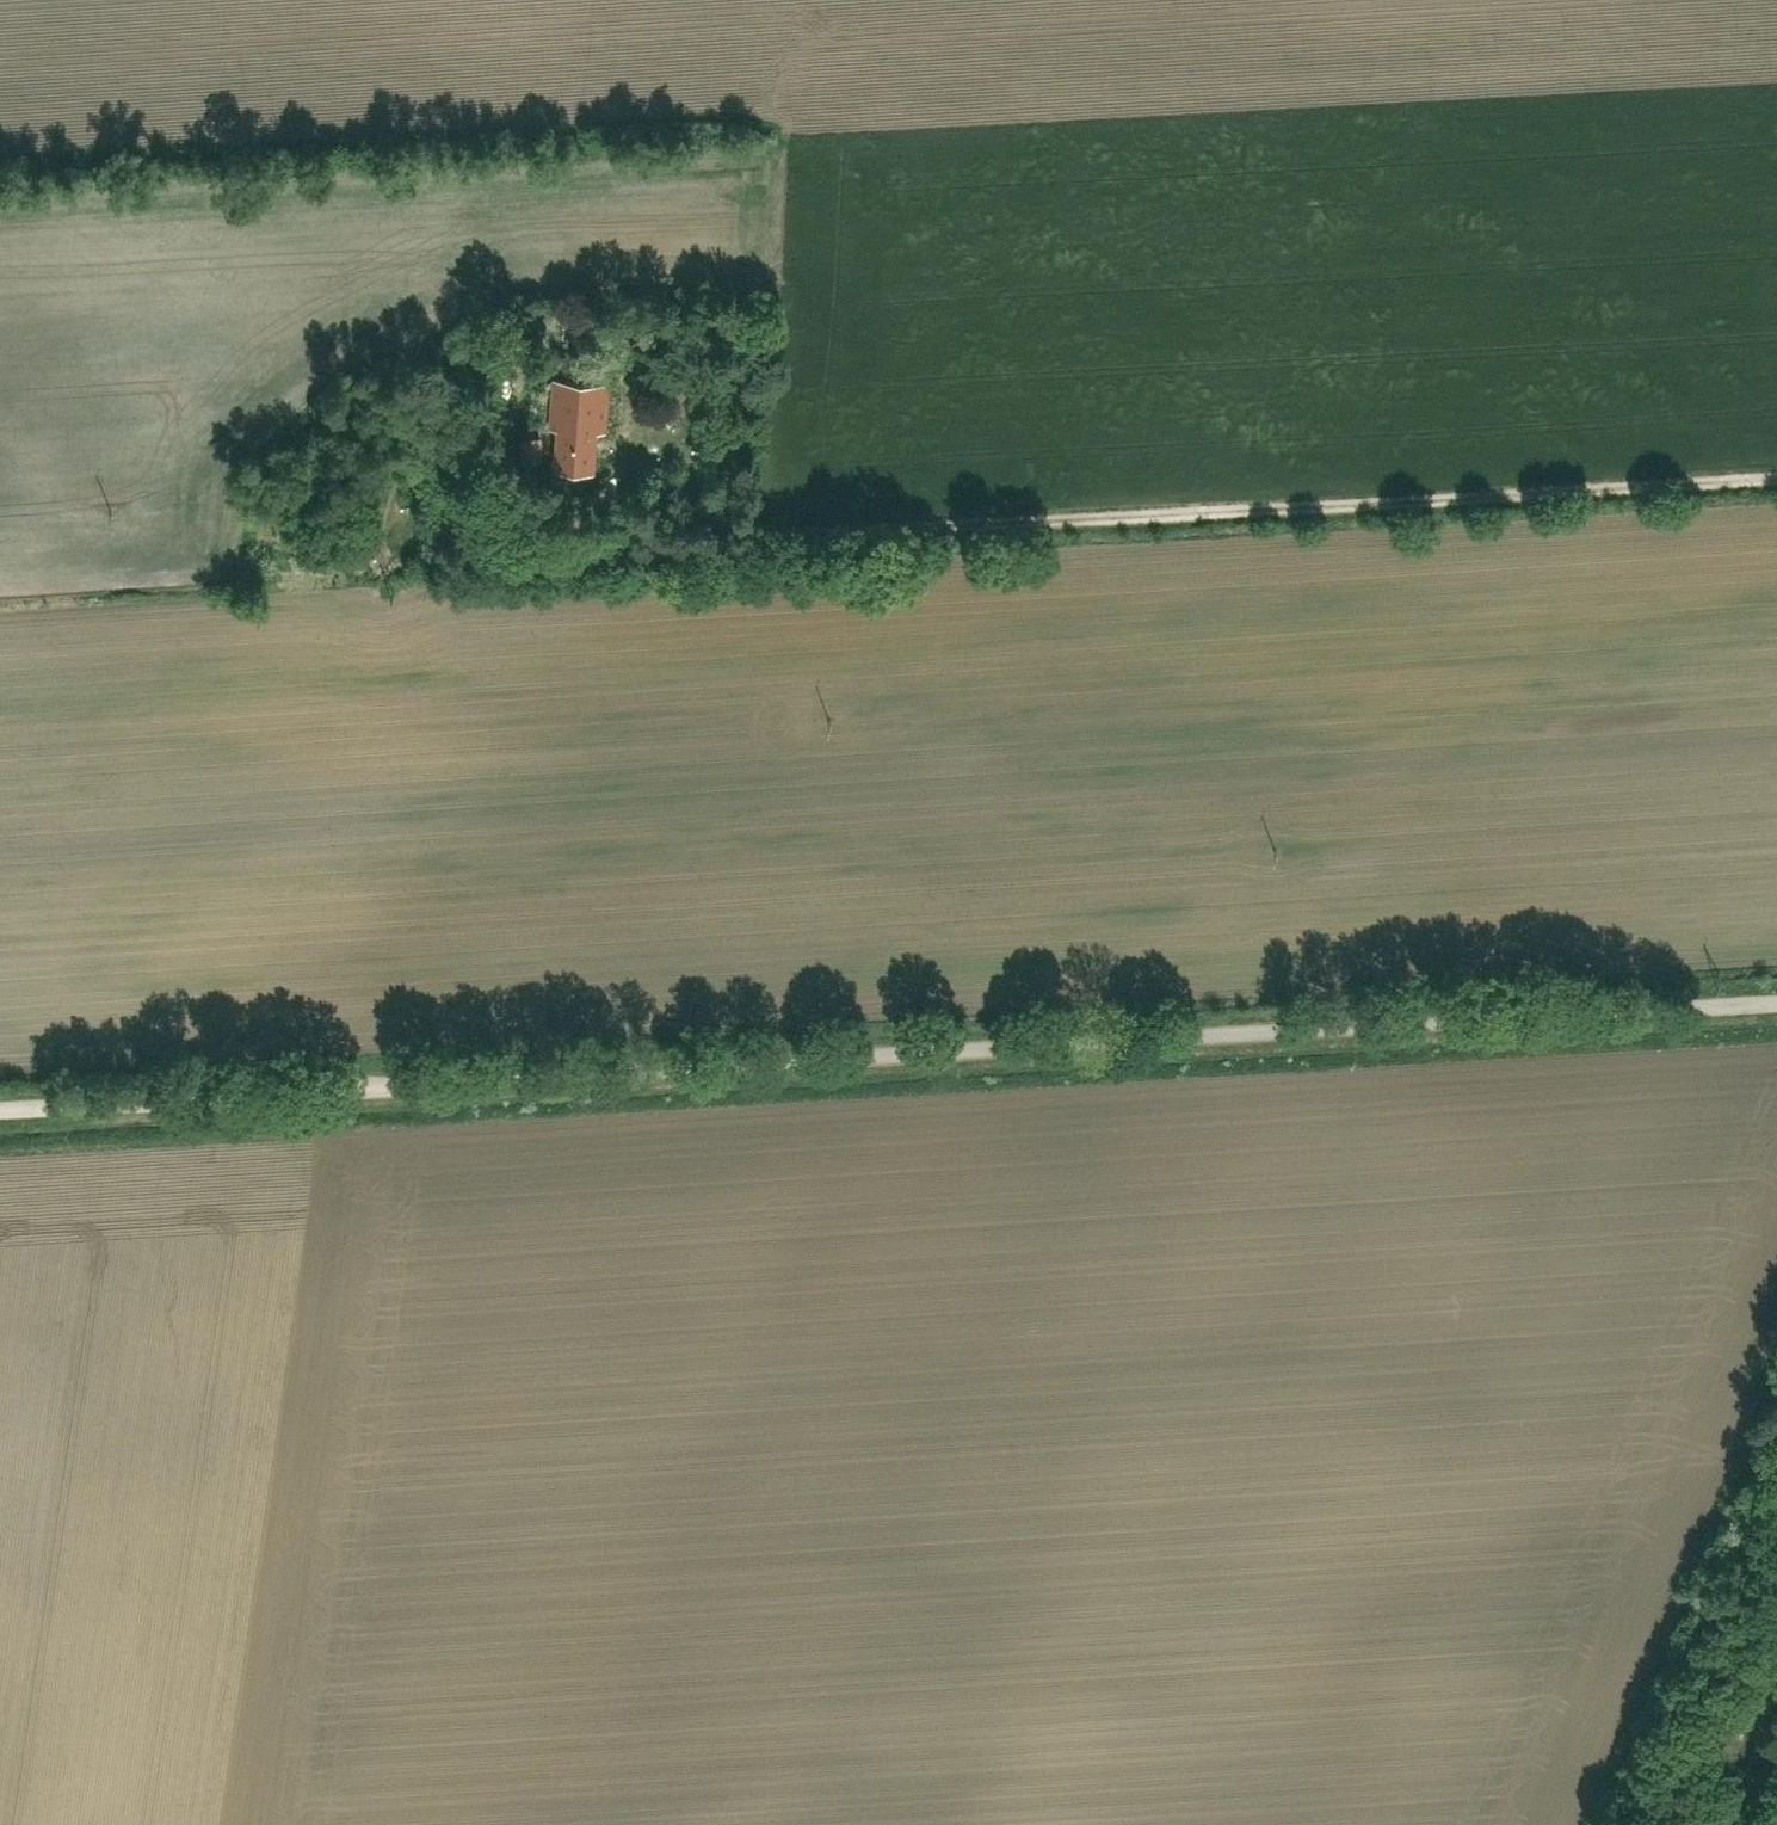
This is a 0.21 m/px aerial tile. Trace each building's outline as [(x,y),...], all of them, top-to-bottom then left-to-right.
[(547,291),(548,349),(659,346),(657,289),(547,291)] [(538,385),(538,480),(615,479),(615,385),(538,385)]
